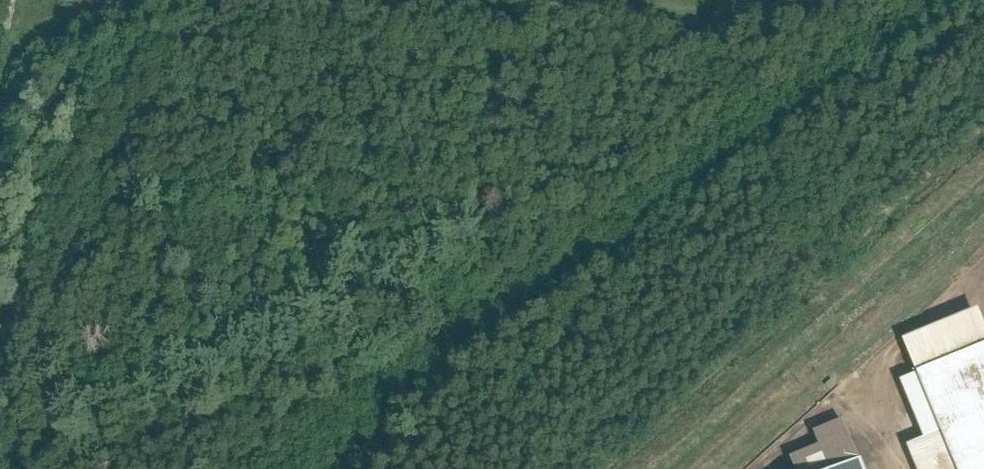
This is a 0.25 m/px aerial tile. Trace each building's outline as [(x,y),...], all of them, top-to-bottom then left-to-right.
[(980,310),(904,341),(943,435),(908,449),(917,468),(983,468),(983,320),(980,310)] [(858,455),(824,468),(863,468),(858,455)]
